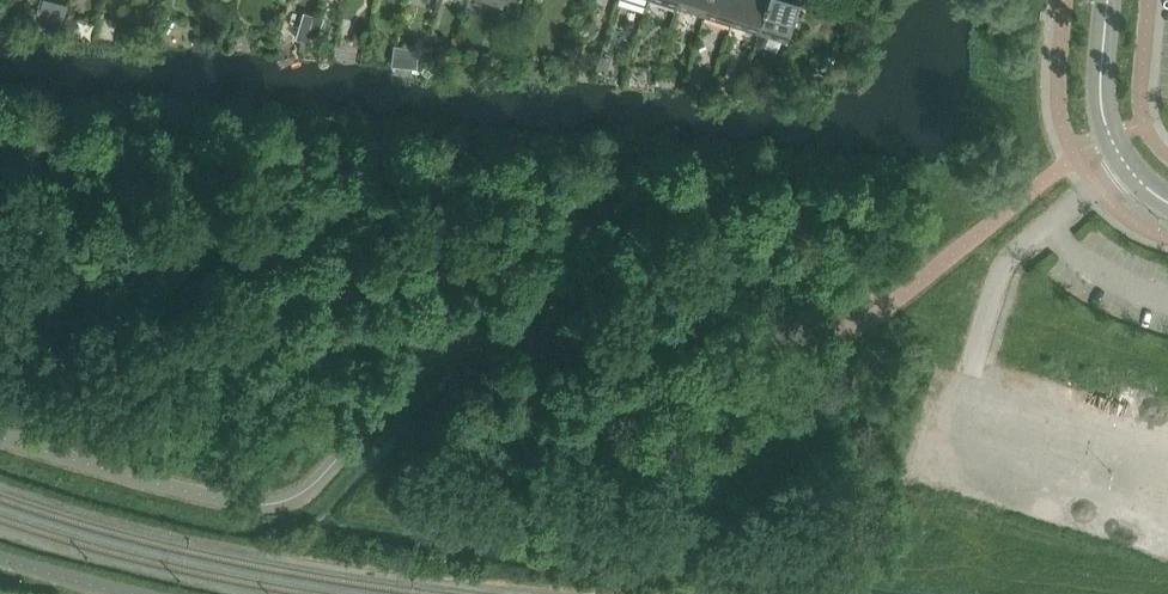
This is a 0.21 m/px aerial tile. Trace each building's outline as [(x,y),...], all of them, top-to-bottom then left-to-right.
[(710,0),(680,0),(679,4),(706,12),(710,0)] [(741,0),(710,0),(706,12),(734,21),(741,0)] [(770,0),(741,0),(734,21),(761,29),(770,0)] [(800,0),(770,0),(761,29),(788,38),(800,0)]
